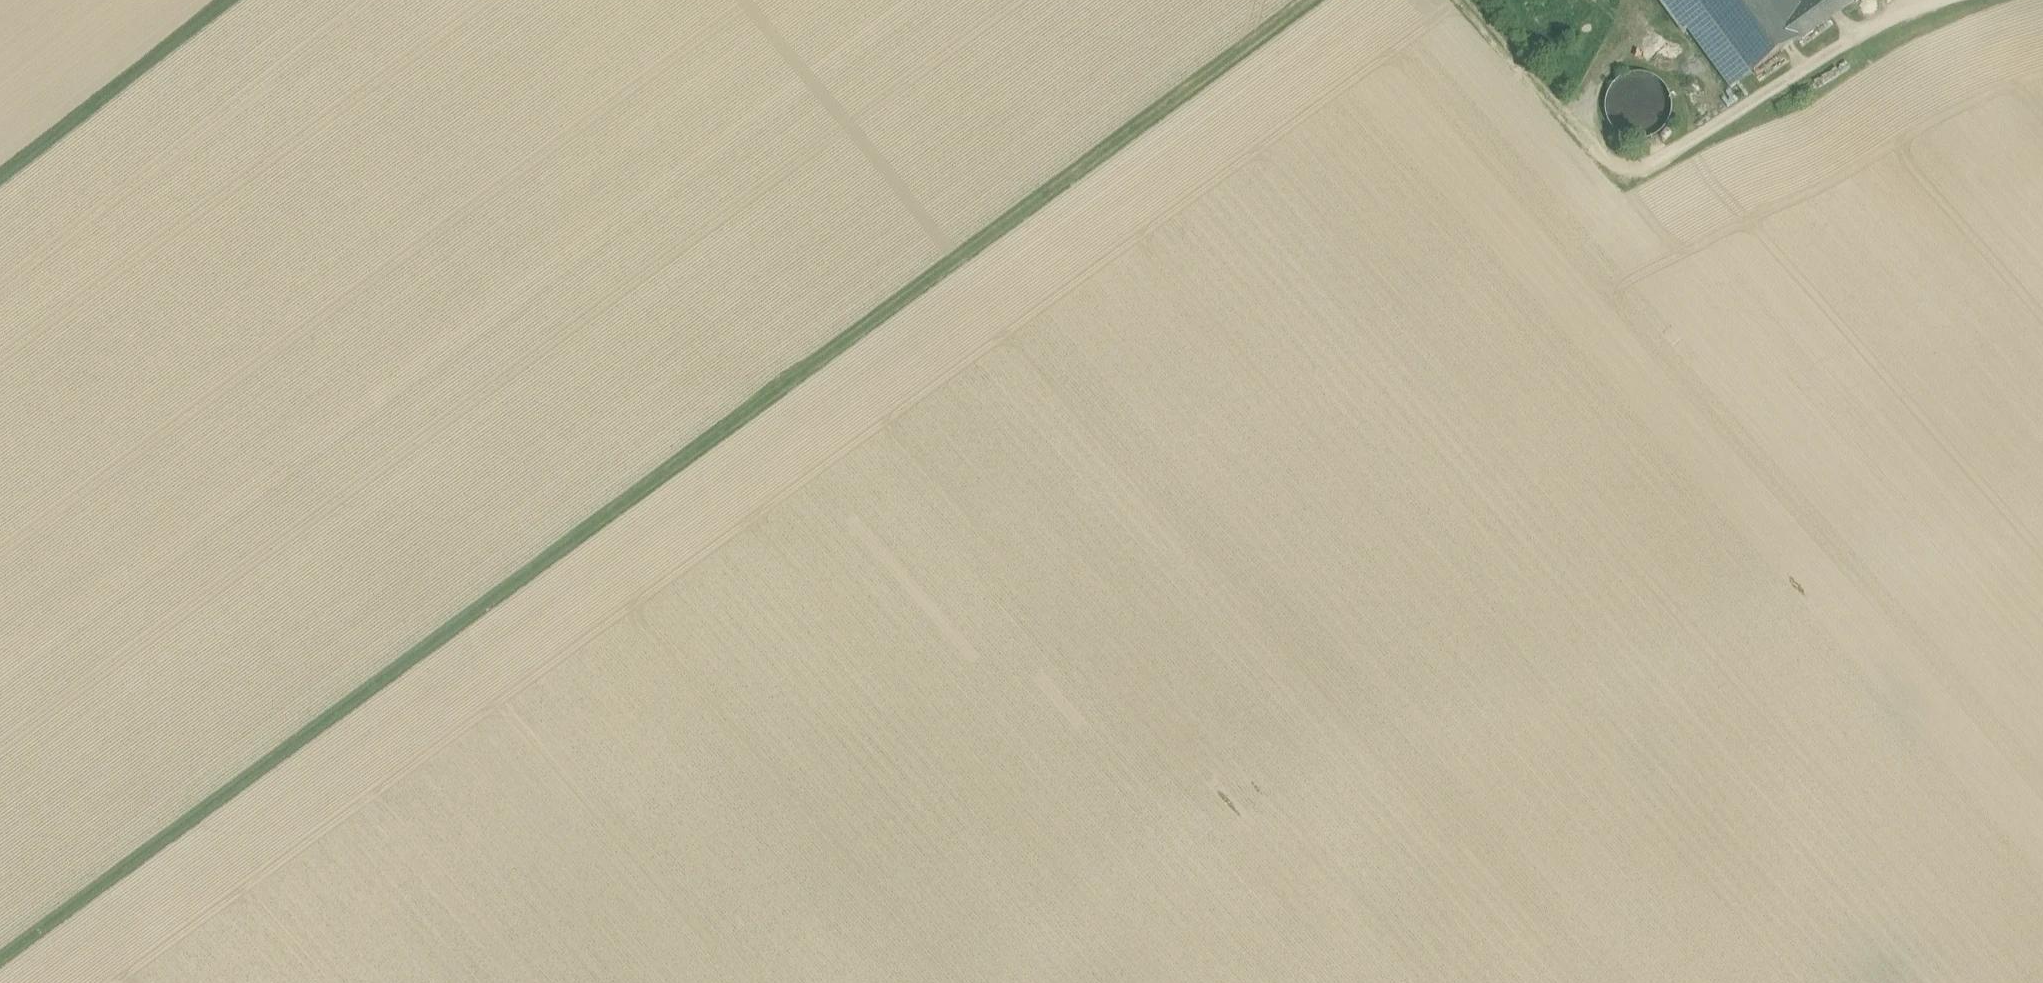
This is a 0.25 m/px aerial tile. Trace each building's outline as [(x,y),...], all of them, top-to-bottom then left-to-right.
[(1697,0),(1656,0),(1679,33),(1683,30),(1726,90),(1749,74),(1697,0)] [(1749,74),(1793,43),(1778,23),(1762,0),(1697,0),(1749,74)] [(1787,0),(1762,0),(1778,23),(1795,11),(1787,0)] [(1778,23),(1793,43),(1825,20),(1811,0),(1810,0),(1795,11),(1778,23)] [(1825,20),(1854,0),(1811,0),(1825,20)] [(1669,116),(1671,103),(1669,90),(1661,79),(1650,72),(1637,70),(1625,73),(1614,80),(1607,91),(1604,104),(1607,117),(1615,127),(1625,134),(1638,137),(1651,134),(1662,127),(1669,116)] [(1801,87),(1792,93),(1798,103),(1807,97),(1801,87)] [(1789,95),(1778,102),(1784,112),(1795,105),(1789,95)]
